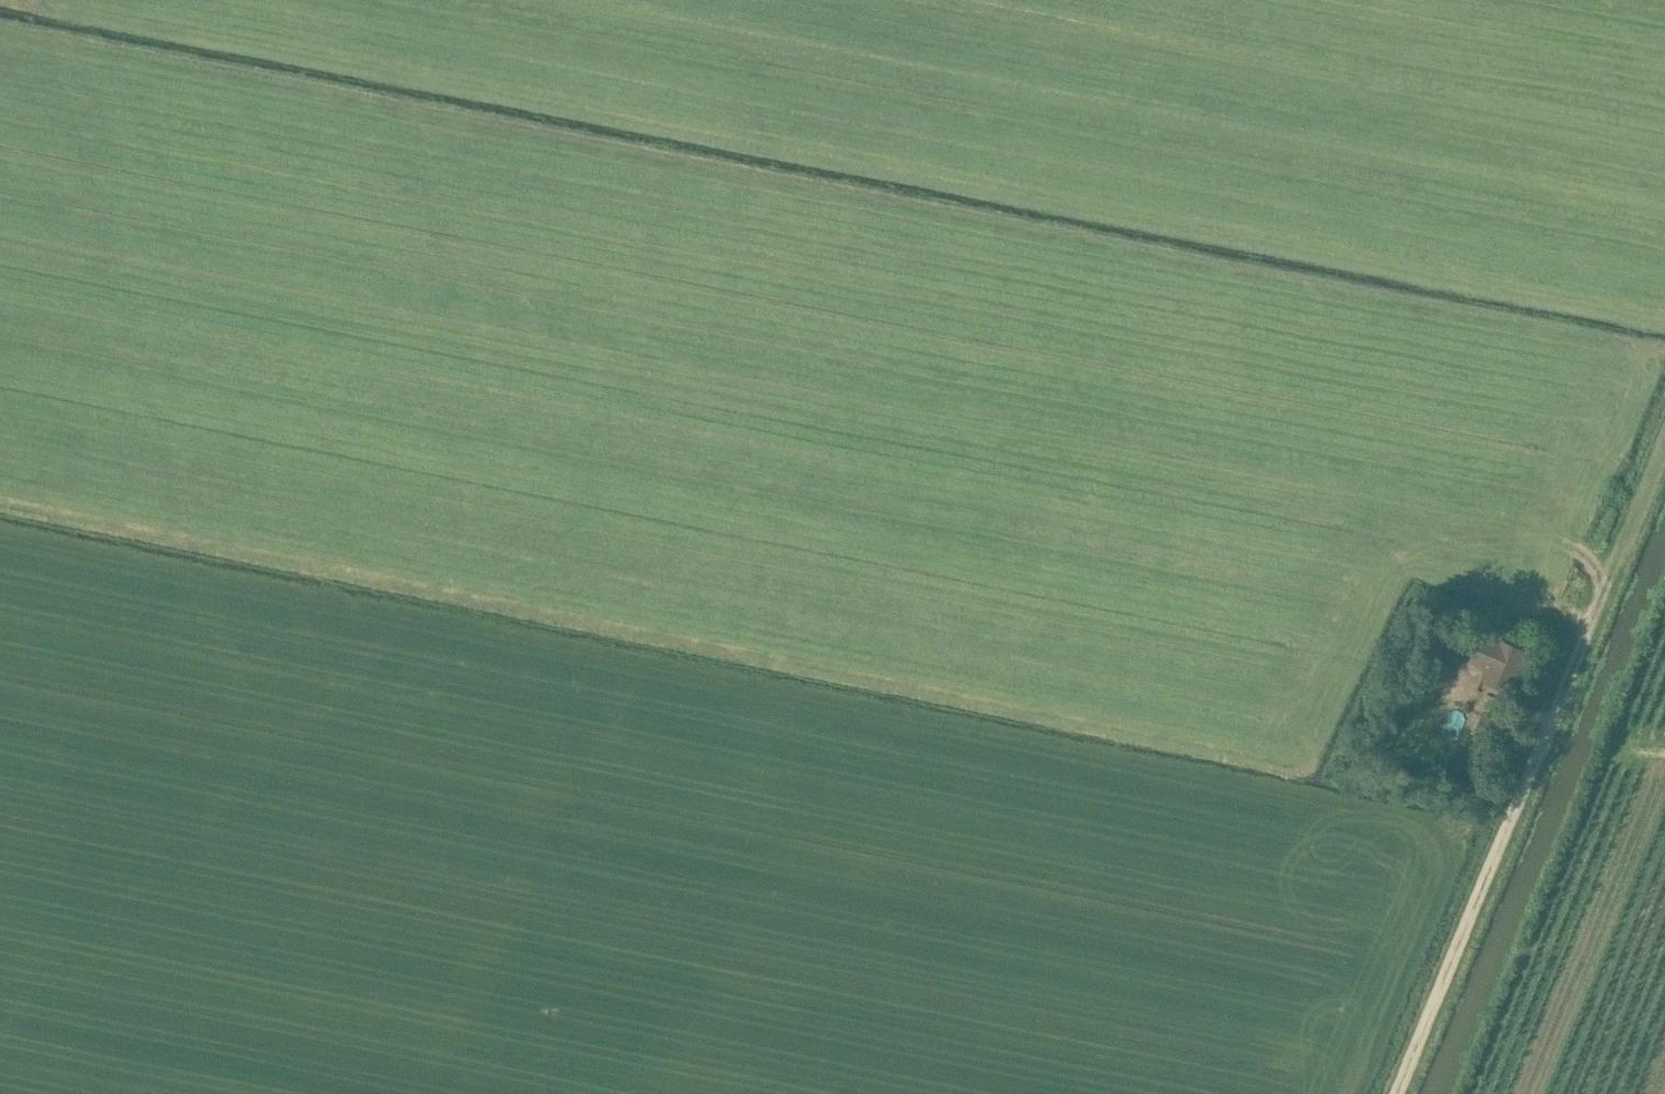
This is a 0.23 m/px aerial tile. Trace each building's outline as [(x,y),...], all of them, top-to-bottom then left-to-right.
[(1516,686),(1531,651),(1484,631),(1472,661),(1490,668),(1487,674),(1516,686)] [(1424,639),(1413,665),(1445,678),(1456,653),(1424,639)]
